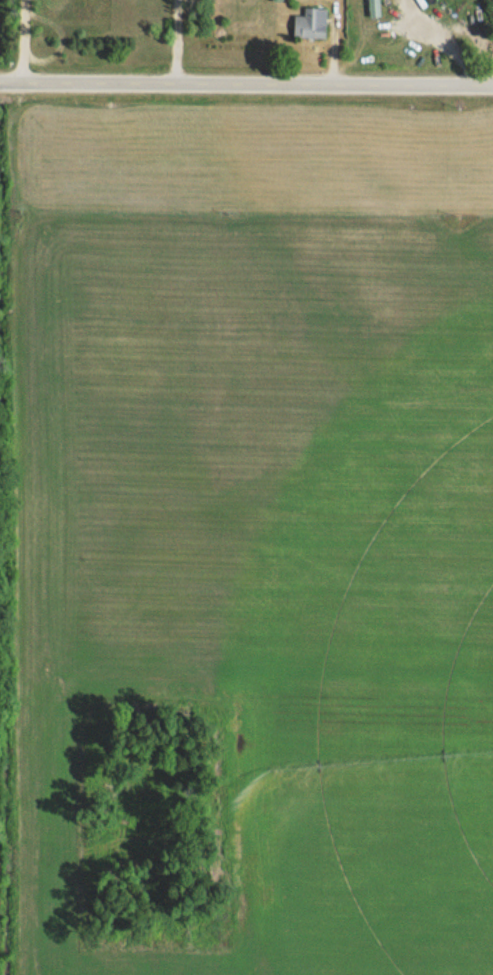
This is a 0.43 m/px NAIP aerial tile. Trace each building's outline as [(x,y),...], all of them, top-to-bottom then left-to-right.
[(294,38),(327,38),(327,6),(304,6),(304,15),(294,15),(294,38)]
